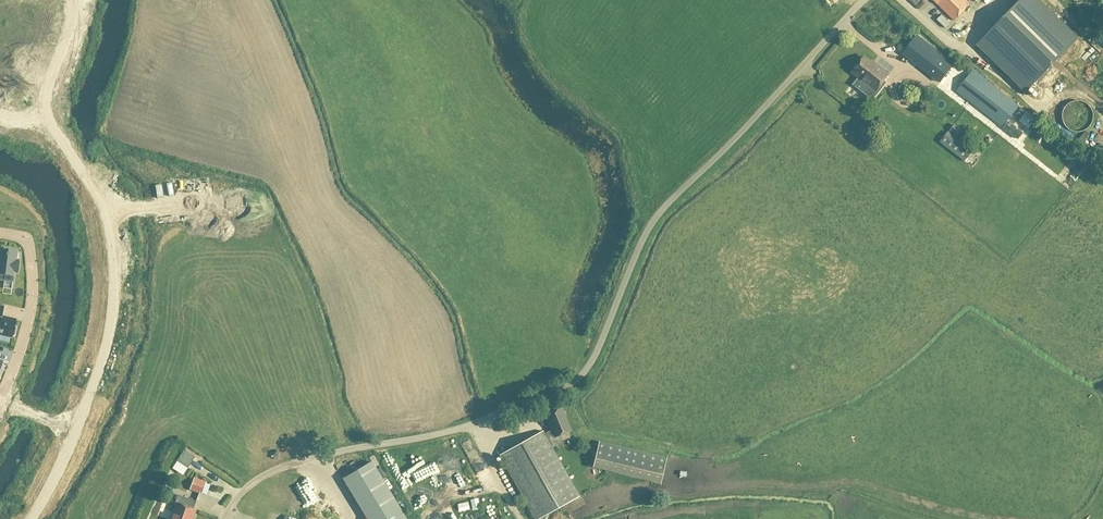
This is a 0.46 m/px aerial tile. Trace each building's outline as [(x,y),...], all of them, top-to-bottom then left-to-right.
[(954,21),(969,5),(965,0),(931,0),(954,21)] [(1010,10),(978,43),(1027,91),(1059,58),(1076,41),(1035,0),(1020,0),(1010,10)] [(950,24),(940,16),(936,20),(945,29),(950,24)] [(902,54),(940,83),(951,68),(914,39),(902,54)] [(1087,70),(1097,77),(1102,69),(1102,49),(1102,48),(1087,70)] [(863,93),(868,86),(875,92),(888,74),(876,64),(874,66),(863,57),(851,73),(858,79),(853,85),(863,93)] [(1018,106),(972,71),(956,92),(1002,127),(1018,106)] [(1066,76),(1059,90),(1065,93),(1072,80),(1066,76)] [(950,96),(954,91),(945,84),(941,89),(950,96)] [(1080,101),(1077,101),(1075,102),(1072,102),(1070,103),(1067,105),(1066,106),(1064,109),(1063,111),(1062,113),(1061,116),(1061,119),(1062,121),(1063,124),(1064,126),(1066,128),(1068,130),(1070,131),(1072,132),(1075,133),(1077,133),(1080,133),(1083,132),(1085,131),(1087,130),(1089,128),(1091,126),(1092,124),(1093,121),(1093,119),(1093,116),(1093,113),(1092,111),(1091,108),(1089,106),(1087,105),(1085,103),(1082,102),(1080,101)] [(1003,128),(1011,135),(1017,140),(1018,140),(1022,134),(1008,122),(1003,128)] [(4,281),(5,277),(13,278),(14,272),(17,272),(19,261),(15,260),(16,251),(0,250),(0,280),(4,281)] [(12,337),(12,336),(14,337),(16,329),(14,328),(16,320),(2,317),(4,306),(0,305),(0,334),(12,337)] [(499,456),(535,518),(540,518),(579,497),(552,449),(561,443),(558,436),(570,431),(561,408),(545,415),(551,430),(544,434),(542,432),(499,456)] [(666,459),(599,442),(592,468),(660,485),(666,459)] [(178,463),(187,469),(194,458),(192,456),(184,451),(176,461),(178,463)] [(342,479),(366,518),(406,518),(371,461),(342,479)] [(201,494),(205,483),(194,479),(190,490),(201,494)] [(171,518),(192,518),(195,511),(193,510),(196,502),(178,496),(174,504),(176,505),(171,518)] [(479,508),(477,499),(470,501),(472,510),(479,508)] [(457,505),(459,511),(468,509),(467,503),(457,505)] [(322,514),(326,518),(336,518),(329,509),(322,514)]
